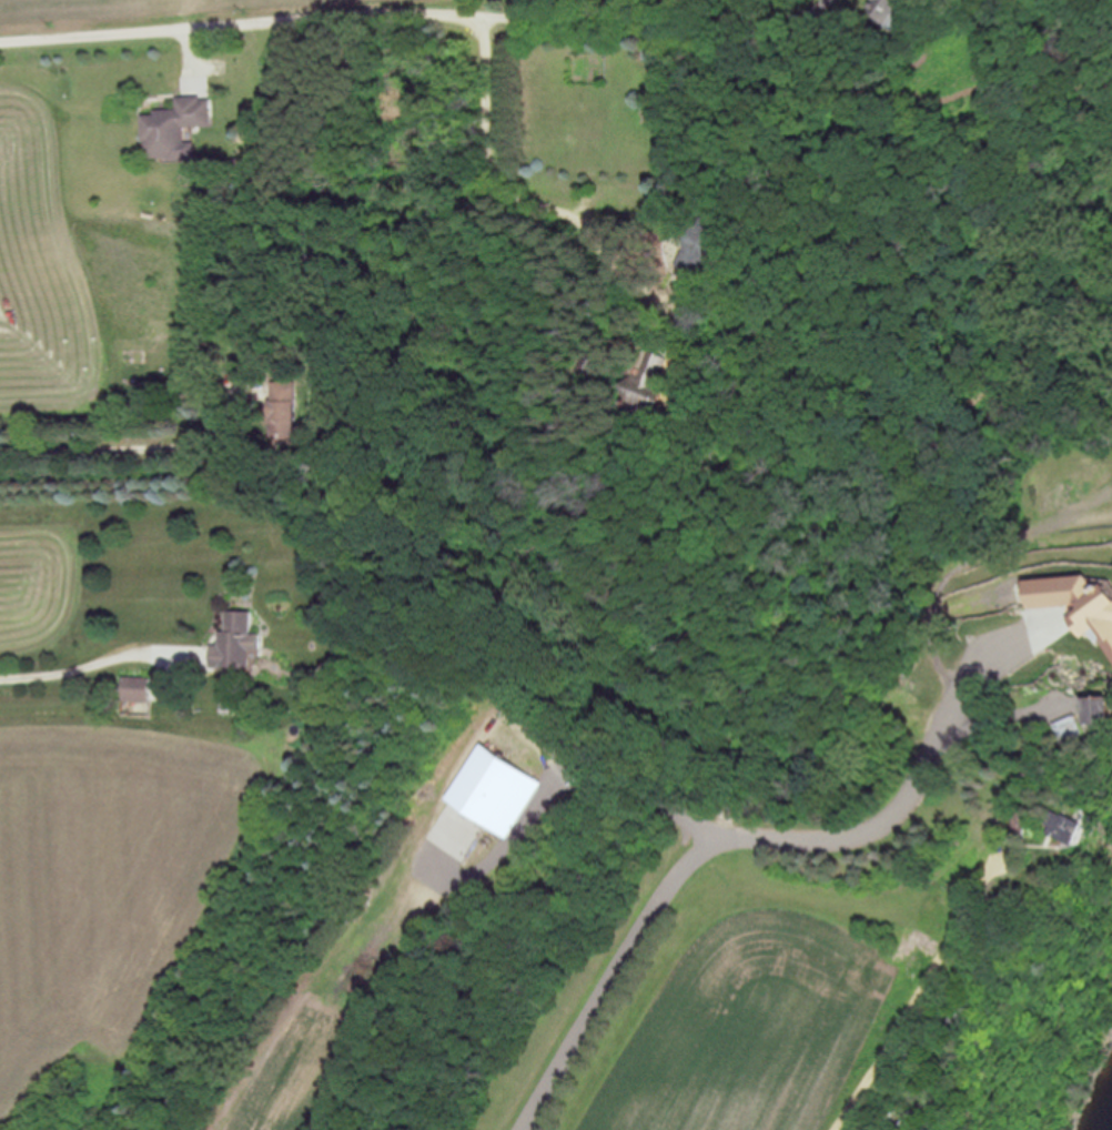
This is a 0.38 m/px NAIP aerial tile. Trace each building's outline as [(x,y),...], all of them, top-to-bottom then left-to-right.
[(916,0),(874,0),(871,4),(895,24),(916,0)] [(146,111),(147,161),(196,160),(196,127),(213,126),(213,97),(179,98),(179,111),(146,111)] [(726,225),(696,216),(681,267),(702,273),(706,260),(715,262),(726,225)] [(271,439),(297,439),(298,383),(272,382),(271,439)] [(1081,605),(1081,613),(1073,618),(1085,636),(1093,635),(1097,641),(1104,641),(1111,653),(1111,584),(1100,585),(1094,575),(1032,580),(1034,609),(1081,605)] [(251,668),(251,649),(258,649),(258,634),(251,634),(251,612),(225,611),(225,632),(218,632),(218,645),(211,645),(211,667),(251,668)] [(123,702),(149,702),(149,677),(123,677),(123,702)] [(481,744),(448,801),(494,828),(527,771),(481,744)] [(967,1034),(974,1020),(956,1012),(950,1026),(967,1034)]
